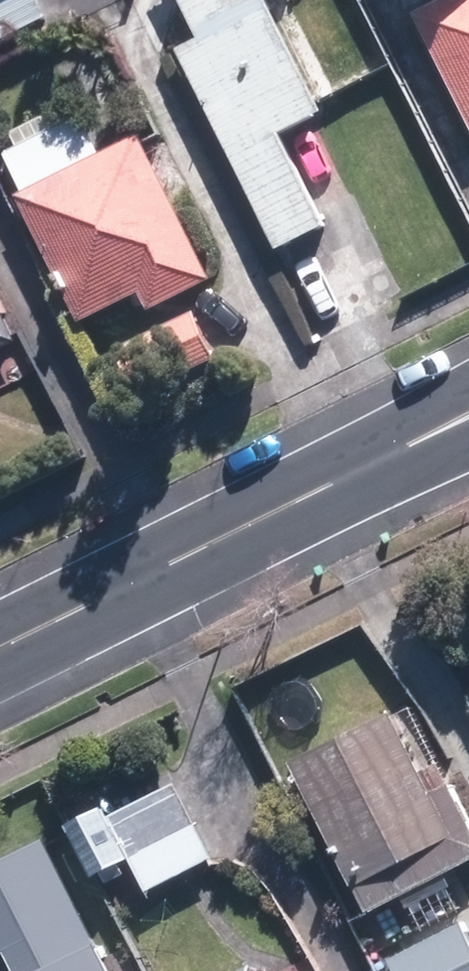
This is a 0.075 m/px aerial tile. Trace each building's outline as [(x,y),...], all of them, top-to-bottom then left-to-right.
[(45,21),(35,0),(0,0),(0,43),(45,21)] [(265,0),(178,0),(196,37),(171,50),(274,254),(324,229),(277,135),(322,112),(265,0)] [(423,18),(468,111),(468,0),(460,0),(423,18)] [(92,111),(5,153),(64,274),(72,270),(95,318),(150,292),(161,314),(221,285),(150,137),(113,155),(92,111)] [(26,339),(0,288),(0,352),(26,339)] [(296,758),(368,911),(468,864),(468,802),(447,757),(428,766),(401,708),(296,758)] [(151,886),(221,851),(184,779),(114,815),(151,886)] [(57,832),(0,858),(0,951),(16,943),(29,970),(122,970),(57,832)] [(460,925),(388,961),(393,970),(468,970),(468,943),(460,925)]
